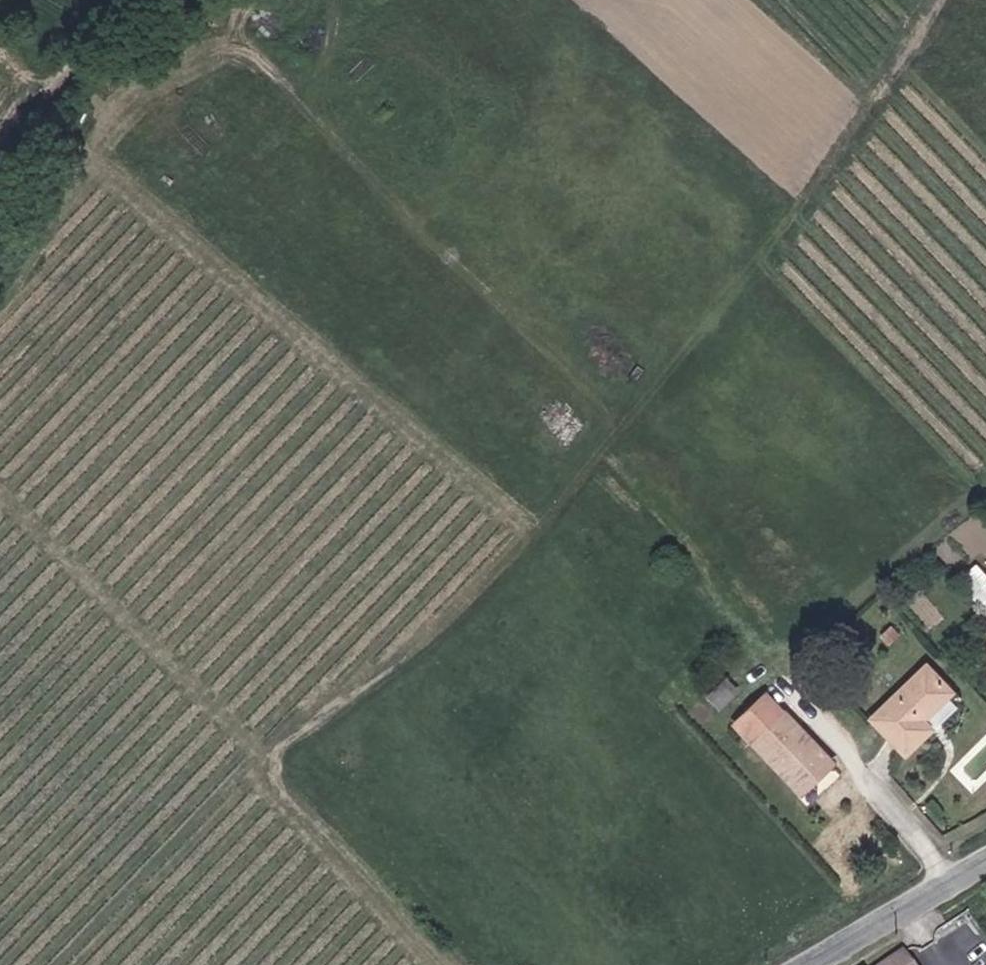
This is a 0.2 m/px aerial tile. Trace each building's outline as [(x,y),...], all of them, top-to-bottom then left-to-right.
[(976,565),(960,578),(974,595),(985,586),(985,577),(976,565)] [(945,688),(920,664),(867,717),(902,752),(927,726),(917,716),(945,688)] [(732,719),(801,791),(832,761),(762,689),(732,719)] [(871,964),(916,964),(902,944),(871,964)]
